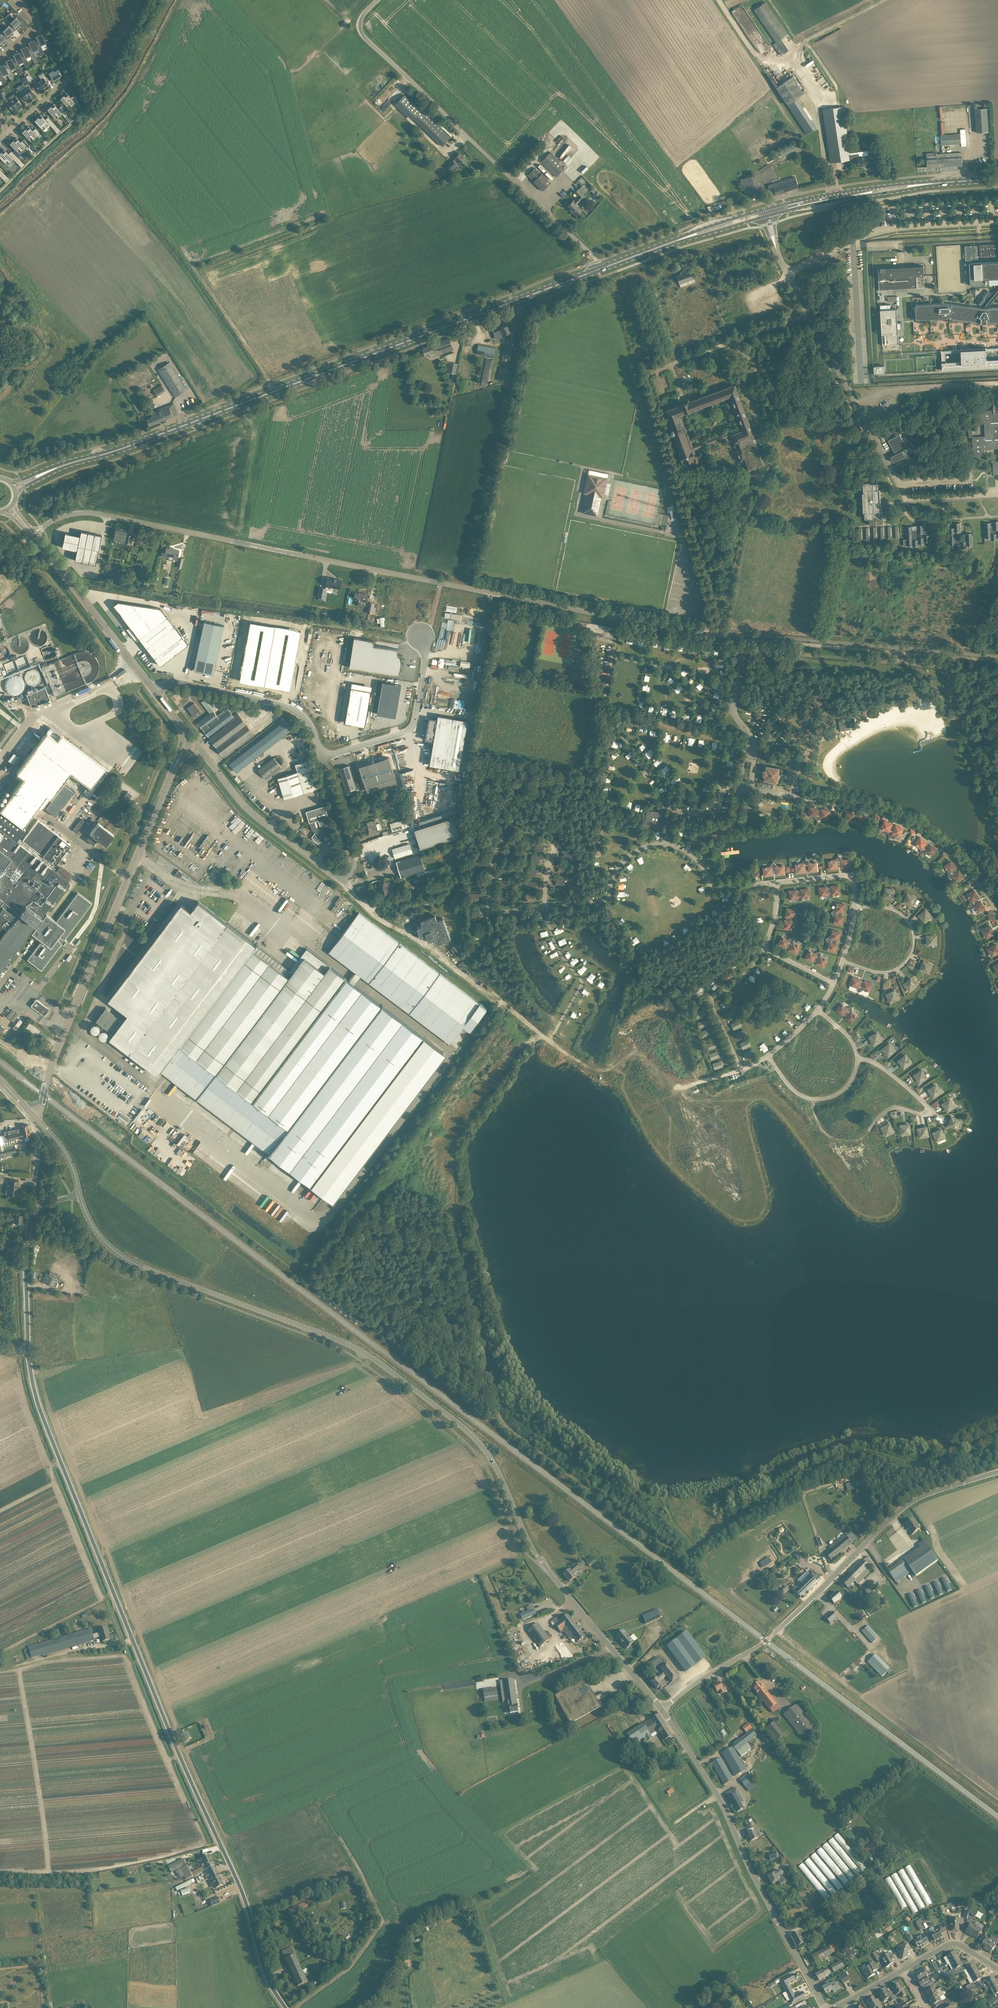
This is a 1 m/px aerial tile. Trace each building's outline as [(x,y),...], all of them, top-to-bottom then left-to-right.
[(766,2),(754,11),(784,54),(789,50),(781,39),(788,34),(766,2)] [(15,18),(10,13),(13,11),(11,9),(8,12),(9,13),(5,16),(11,23),(16,29),(17,28),(17,29),(18,29),(20,27),(19,26),(21,25),(20,24),(24,20),(19,15),(15,18)] [(9,37),(10,37),(12,35),(12,34),(13,33),(12,32),(16,29),(11,23),(7,26),(2,21),(0,22),(0,27),(4,31),(9,37)] [(5,40),(9,37),(4,31),(0,34),(0,43),(1,45),(2,45),(3,45),(5,43),(6,41),(5,40)] [(36,36),(37,39),(41,46),(46,44),(49,50),(52,47),(46,34),(45,33),(42,35),(41,33),(40,34),(37,35),(36,35),(37,36),(36,36)] [(28,42),(30,45),(33,52),(38,50),(41,56),(44,53),(41,46),(37,39),(35,41),(34,39),(32,40),(29,41),(29,42),(28,42)] [(21,48),(23,52),(26,58),(31,56),(34,62),(35,63),(38,61),(36,60),(37,59),(33,52),(30,45),(27,47),(27,46),(25,46),(22,47),(21,47),(22,48),(21,48)] [(26,58),(23,52),(20,53),(19,52),(17,53),(17,52),(14,53),(14,54),(13,54),(15,58),(18,64),(19,64),(23,62),(26,68),(29,66),(26,58)] [(18,64),(15,58),(12,59),(12,58),(10,59),(10,58),(7,60),(7,59),(7,60),(6,60),(8,64),(11,71),(11,70),(16,68),(19,74),(22,72),(19,64),(18,64)] [(0,70),(3,77),(4,77),(8,74),(11,80),(14,78),(11,70),(11,71),(8,64),(5,65),(4,64),(2,65),(2,64),(0,65),(0,70)] [(53,70),(48,73),(53,81),(61,75),(62,75),(58,68),(57,68),(56,65),(52,68),(53,70)] [(818,81),(825,77),(820,68),(813,72),(818,81)] [(39,90),(48,84),(45,80),(48,78),(44,71),(38,75),(41,79),(35,83),(39,90)] [(25,76),(20,79),(24,85),(25,85),(26,86),(19,91),(26,100),(34,94),(28,85),(26,83),(29,81),(25,76)] [(807,134),(816,128),(796,98),(804,93),(793,76),(776,87),(787,104),(807,134)] [(824,89),(831,85),(826,78),(819,82),(824,89)] [(82,108),(75,94),(71,97),(67,92),(60,98),(68,108),(75,102),(80,109),(82,108)] [(6,100),(7,103),(12,110),(21,103),(16,96),(15,96),(14,94),(6,100)] [(65,111),(61,106),(58,108),(54,103),(51,105),(47,109),(57,121),(62,113),(64,116),(67,113),(65,111)] [(849,158),(850,158),(849,154),(851,154),(851,153),(850,153),(841,106),(823,109),(824,114),(821,114),(822,118),(824,118),(831,162),(849,160),(849,158)] [(976,132),(989,131),(987,108),(975,108),(975,109),(977,132),(976,132)] [(425,114),(421,119),(418,121),(418,122),(442,145),(450,136),(438,124),(427,113),(425,114)] [(54,124),(48,117),(45,119),(41,114),(34,120),(43,130),(49,124),(51,126),(54,124)] [(42,135),(36,129),(33,131),(28,126),(22,131),(31,141),(37,135),(39,138),(42,135)] [(940,134),(941,140),(936,140),(936,145),(947,144),(947,146),(960,146),(960,143),(961,143),(960,133),(959,131),(956,131),(956,133),(954,134),(954,130),(945,131),(945,134),(940,134)] [(20,142),(16,137),(10,143),(19,153),(25,147),(27,149),(30,146),(23,139),(20,142)] [(11,151),(9,153),(4,149),(2,151),(0,153),(0,157),(7,164),(13,158),(16,161),(19,158),(11,151)] [(868,155),(867,150),(851,153),(851,154),(849,154),(850,158),(856,157),(858,166),(870,164),(868,155)] [(556,177),(558,175),(561,172),(565,168),(559,162),(560,161),(550,151),(541,161),(556,177)] [(927,158),(927,162),(928,167),(963,165),(962,152),(937,154),(938,157),(927,158)] [(469,161),(460,153),(455,158),(456,159),(453,161),(452,160),(447,166),(451,170),(457,164),(456,164),(458,161),(463,166),(469,161)] [(535,167),(528,175),(534,181),(533,181),(543,190),(551,182),(542,173),(541,173),(535,167)] [(6,182),(10,179),(0,169),(0,176),(6,182)] [(761,189),(755,174),(741,179),(746,194),(761,189)] [(768,186),(770,191),(772,196),(798,187),(797,182),(796,179),(789,181),(788,179),(768,186)] [(575,192),(578,196),(582,199),(585,196),(583,194),(588,189),(583,184),(579,189),(578,189),(575,192)] [(597,190),(594,187),(591,190),(595,193),(594,194),(597,198),(601,194),(597,190)] [(582,199),(578,196),(574,200),(574,199),(567,206),(576,215),(583,208),(578,203),(582,199)] [(979,244),(980,257),(997,256),(997,243),(979,244)] [(977,245),(965,245),(966,260),(978,260),(977,245)] [(969,262),(970,272),(971,285),(991,284),(997,284),(997,261),(969,262)] [(923,265),(878,268),(879,289),(906,288),(917,287),(916,275),(924,275),(923,265)] [(676,275),(679,283),(681,287),(695,281),(691,270),(676,275)] [(981,295),(975,302),(979,305),(984,298),(985,299),(991,293),(986,289),(981,295)] [(997,292),(984,308),(951,303),(945,302),(916,304),(917,319),(949,318),(983,322),(997,322),(997,307),(988,307),(997,295),(997,291),(997,292)] [(898,322),(897,308),(891,309),(891,304),(880,304),(881,309),(882,334),(883,344),(899,343),(898,333),(898,327),(901,327),(901,322),(898,322)] [(504,335),(510,333),(511,334),(516,332),(514,326),(509,328),(508,325),(501,327),(504,335)] [(431,357),(437,355),(454,349),(450,338),(422,348),(425,355),(429,354),(431,357)] [(478,344),(477,349),(476,353),(494,357),(496,348),(478,344)] [(512,347),(504,346),(501,359),(509,361),(512,347)] [(941,350),(942,370),(997,367),(997,359),(987,359),(986,350),(997,350),(997,347),(941,350)] [(892,357),(893,372),(935,370),(934,355),(892,357)] [(486,358),(484,367),(491,369),(493,359),(486,358)] [(175,397),(188,389),(170,361),(158,369),(175,397)] [(448,372),(455,374),(457,363),(450,362),(448,372)] [(874,372),(874,373),(885,373),(884,365),(874,366),(874,367),(874,372)] [(500,367),(498,380),(507,382),(508,379),(510,369),(500,367)] [(154,390),(158,396),(166,390),(162,384),(154,390)] [(680,404),(680,405),(666,410),(672,427),(669,428),(671,432),(672,431),(680,453),(679,454),(681,460),(679,461),(682,467),(684,468),(697,463),(699,460),(694,448),(733,434),(739,449),(736,450),(740,461),(742,460),(747,471),(765,464),(739,395),(740,394),(739,392),(738,391),(737,391),(735,384),(705,395),(704,395),(680,404)] [(993,402),(993,409),(977,410),(978,424),(984,423),(985,436),(973,436),(972,427),(968,427),(969,438),(972,437),(973,456),(986,455),(986,449),(997,448),(997,402),(993,402)] [(146,417),(148,421),(150,425),(178,414),(173,403),(151,412),(152,415),(146,417)] [(895,436),(893,437),(888,440),(895,452),(897,451),(897,453),(891,456),(894,462),(902,457),(905,463),(919,455),(912,442),(906,445),(900,434),(895,436)] [(588,487),(582,512),(597,515),(602,490),(604,490),(607,478),(588,474),(586,486),(588,487)] [(863,501),(863,504),(864,508),(864,511),(864,512),(865,512),(865,514),(865,517),(866,518),(866,525),(877,524),(876,516),(878,516),(881,516),(882,515),(882,507),(882,505),(882,504),(880,504),(880,502),(881,502),(881,499),(880,497),(880,493),(880,490),(880,489),(878,489),(878,487),(878,484),(878,483),(870,483),(870,482),(867,482),(865,482),(863,483),(864,493),(863,493),(863,495),(863,498),(863,501)] [(985,522),(986,538),(991,538),(991,540),(997,539),(997,537),(997,521),(993,521),(993,525),(991,525),(991,522),(985,522)] [(973,545),(972,533),(966,533),(966,534),(964,534),(964,539),(959,539),(958,531),(961,531),(960,523),(954,523),(954,527),(949,528),(950,547),(955,547),(955,550),(962,550),(962,548),(967,547),(967,545),(973,545)] [(906,526),(907,543),(907,545),(913,545),(913,546),(919,546),(919,544),(925,543),(925,541),(930,541),(930,539),(936,538),(935,526),(929,527),(929,530),(924,530),(924,524),(917,525),(918,529),(912,530),(912,526),(906,526)] [(863,539),(898,538),(898,526),(862,527),(863,539)] [(116,528),(114,537),(119,538),(119,541),(130,544),(132,534),(128,534),(127,534),(127,530),(116,528)] [(63,544),(78,547),(75,562),(96,566),(102,537),(66,529),(63,544)] [(163,551),(162,556),(169,558),(169,555),(174,556),(173,559),(178,560),(180,550),(166,547),(166,552),(163,551)] [(339,589),(341,580),(326,577),(325,586),(339,589)] [(317,597),(324,598),(326,588),(319,587),(317,597)] [(355,592),(354,597),(354,599),(357,600),(356,604),(365,606),(366,601),(367,601),(368,594),(355,592)] [(168,616),(140,637),(161,665),(189,644),(168,616)] [(224,625),(204,621),(194,669),(214,674),(224,625)] [(235,679),(265,685),(276,630),(247,624),(235,679)] [(306,636),(276,630),(265,685),(294,691),(306,636)] [(350,667),(399,674),(402,654),(397,654),(398,649),(374,645),(374,640),(354,637),(350,667)] [(55,695),(66,691),(54,662),(47,664),(46,662),(42,664),(43,666),(41,667),(47,682),(49,681),(55,695)] [(386,715),(396,717),(401,684),(382,681),(376,718),(386,720),(386,715)] [(44,685),(37,688),(37,687),(36,687),(35,687),(34,687),(34,688),(34,689),(35,690),(26,693),(31,706),(50,698),(44,685)] [(351,687),(345,722),(365,725),(371,691),(351,687)] [(216,708),(208,697),(207,697),(201,701),(210,713),(214,710),(216,708)] [(194,702),(187,708),(194,717),(201,711),(194,702)] [(209,736),(224,724),(225,725),(240,714),(237,711),(233,715),(227,707),(217,715),(213,710),(198,722),(209,736)] [(210,737),(223,755),(253,732),(240,714),(225,725),(224,724),(209,736),(210,737)] [(438,719),(431,718),(428,738),(434,739),(425,795),(455,800),(469,720),(439,714),(438,719)] [(839,720),(839,725),(840,730),(851,729),(851,727),(855,726),(855,725),(856,725),(855,721),(850,721),(849,718),(839,720)] [(236,772),(292,730),(285,721),(230,762),(236,772)] [(57,739),(60,735),(50,727),(47,731),(57,739)] [(36,745),(16,771),(18,773),(15,777),(20,781),(0,808),(0,809),(22,826),(40,802),(44,805),(70,771),(36,745)] [(9,760),(14,763),(19,755),(14,752),(9,760)] [(282,766),(274,757),(258,769),(266,778),(282,766)] [(359,766),(365,785),(395,776),(389,757),(359,766)] [(297,771),(278,777),(284,798),(318,788),(310,759),(295,764),(297,771)] [(661,759),(654,764),(658,768),(664,763),(661,759)] [(339,770),(338,771),(339,770),(346,791),(353,789),(356,788),(349,765),(342,767),(339,768),(339,770)] [(764,774),(763,780),(777,782),(778,779),(778,773),(779,767),(774,766),(766,765),(765,770),(764,770),(763,774),(764,774)] [(654,776),(649,781),(652,785),(657,780),(654,776)] [(65,785),(74,791),(78,785),(70,779),(65,785)] [(55,816),(73,792),(64,785),(46,809),(55,816)] [(89,803),(93,797),(85,791),(81,796),(89,803)] [(122,799),(127,802),(133,794),(128,791),(122,799)] [(306,811),(309,822),(310,822),(312,829),(315,832),(313,835),(314,837),(313,839),(319,843),(321,840),(323,838),(324,838),(331,828),(330,822),(325,805),(321,806),(306,811)] [(820,810),(820,808),(811,807),(809,816),(816,817),(819,822),(819,821),(820,811),(820,810)] [(51,917),(49,916),(44,912),(65,884),(73,874),(61,864),(56,870),(52,867),(48,864),(51,861),(55,864),(70,843),(66,840),(37,819),(28,830),(19,843),(16,840),(25,828),(0,809),(0,828),(4,831),(0,836),(0,974),(7,961),(28,934),(30,931),(32,933),(36,936),(36,937),(37,938),(38,937),(42,940),(39,943),(32,953),(31,954),(27,959),(41,970),(61,943),(64,939),(86,910),(92,903),(78,892),(72,899),(56,921),(52,918),(51,917)] [(832,810),(822,809),(822,811),(820,811),(819,821),(823,818),(830,820),(832,810)] [(647,812),(646,822),(649,823),(649,824),(660,826),(660,821),(659,821),(660,816),(661,817),(662,812),(651,811),(651,812),(647,812)] [(854,823),(857,827),(858,816),(857,816),(857,813),(848,812),(846,821),(854,823)] [(869,816),(860,814),(860,817),(858,815),(858,816),(857,827),(860,824),(867,825),(869,816)] [(81,818),(73,829),(76,831),(84,820),(81,818)] [(410,818),(407,819),(407,818),(390,823),(392,831),(396,830),(397,831),(408,828),(407,827),(410,826),(408,821),(410,821),(410,818)] [(373,830),(378,829),(377,825),(375,819),(368,821),(364,822),(366,832),(371,831),(373,830)] [(424,828),(431,848),(459,839),(453,819),(424,828)] [(891,831),(893,825),(892,825),(893,823),(884,820),(881,829),(887,831),(889,836),(893,834),(891,831)] [(86,839),(89,841),(93,845),(98,839),(105,845),(113,834),(109,831),(98,822),(96,824),(95,824),(93,826),(94,827),(86,839)] [(482,831),(492,834),(494,827),(484,824),(482,829),(482,831)] [(894,826),(893,825),(891,831),(893,834),(894,834),(901,836),(904,827),(895,824),(894,826)] [(517,838),(506,835),(505,837),(508,838),(506,843),(515,846),(517,838)] [(924,849),(928,844),(927,843),(928,842),(920,836),(915,844),(920,848),(921,853),(925,852),(924,849)] [(479,837),(476,845),(485,847),(487,842),(490,843),(490,841),(479,837)] [(548,845),(537,841),(534,848),(542,851),(544,846),(547,847),(548,845)] [(392,848),(395,857),(412,852),(410,843),(392,848)] [(929,845),(928,844),(924,849),(925,852),(926,852),(932,856),(938,849),(930,843),(929,845)] [(513,852),(501,849),(501,851),(504,852),(503,857),(511,860),(513,852)] [(573,854),(562,849),(561,851),(564,852),(562,857),(570,861),(573,854)] [(420,854),(401,860),(396,862),(401,877),(425,869),(420,854)] [(544,857),(532,854),(530,861),(538,864),(540,858),(543,859),(544,857)] [(486,858),(474,856),(472,864),(481,865),(482,860),(486,861),(486,858)] [(839,866),(841,866),(840,856),(836,860),(830,861),(832,869),(840,868),(839,866)] [(841,856),(842,867),(843,866),(844,868),(852,867),(851,859),(845,860),(841,856)] [(808,859),(804,864),(798,864),(799,872),(807,872),(806,870),(809,870),(808,859)] [(813,863),(808,859),(809,870),(811,870),(811,871),(819,870),(818,862),(813,863)] [(944,866),(949,871),(948,876),(951,877),(952,873),(957,869),(956,868),(957,867),(951,860),(944,866)] [(775,862),(775,863),(776,873),(778,873),(778,874),(786,874),(785,866),(779,866),(775,862)] [(568,867),(556,863),(556,865),(559,866),(557,872),(566,874),(568,867)] [(774,874),(776,873),(775,863),(771,867),(765,867),(766,876),(774,875),(774,874)] [(510,866),(498,864),(497,866),(501,867),(500,872),(509,874),(510,866)] [(541,869),(528,867),(527,875),(536,876),(537,871),(540,872),(541,869)] [(952,873),(951,877),(953,877),(958,882),(965,876),(959,869),(957,870),(957,869),(952,873)] [(480,877),(472,876),(471,880),(471,883),(483,884),(483,882),(479,881),(480,877)] [(566,879),(553,877),(553,879),(556,880),(556,885),(564,886),(566,879)] [(508,880),(496,879),(495,882),(499,882),(498,887),(507,888),(508,880)] [(379,883),(382,894),(387,892),(389,892),(389,891),(393,890),(392,886),(388,888),(387,886),(386,881),(384,882),(380,883),(379,883)] [(830,893),(828,896),(830,898),(834,893),(840,893),(839,885),(831,885),(831,887),(829,887),(830,893)] [(830,893),(829,887),(827,887),(827,886),(819,887),(820,895),(825,894),(828,896),(830,893)] [(799,898),(797,899),(800,901),(804,897),(810,896),(809,888),(801,889),(801,890),(799,890),(800,897),(799,898)] [(894,889),(886,888),(885,896),(893,897),(894,889)] [(967,894),(970,900),(969,905),(972,906),(973,903),(978,899),(980,898),(975,889),(967,894)] [(794,899),(796,900),(797,899),(799,898),(798,891),(796,892),(796,890),(788,891),(789,899),(794,899)] [(564,891),(552,891),(552,893),(555,893),(555,899),(564,899),(564,891)] [(915,897),(908,893),(905,901),(912,904),(915,897)] [(973,903),(972,906),(974,907),(977,913),(986,908),(981,900),(979,901),(978,899),(973,903)] [(109,1037),(157,1073),(160,1070),(233,1125),(236,1128),(267,1151),(270,1154),(276,1158),(310,1184),(333,1202),(446,1054),(424,1037),(382,1005),(330,966),(323,960),(318,967),(305,958),(293,973),(257,945),(258,944),(258,943),(260,940),(258,938),(254,943),(198,900),(191,910),(181,903),(108,999),(128,1013),(109,1037)] [(835,913),(842,914),(842,912),(843,912),(844,904),(836,903),(836,908),(833,910),(835,913)] [(792,919),(794,922),(797,921),(793,915),(794,910),(787,908),(785,916),(786,917),(786,919),(792,919)] [(931,915),(926,909),(920,915),(925,921),(931,915)] [(842,916),(842,914),(835,913),(833,910),(831,912),(835,917),(834,923),(842,924),(843,916),(842,916)] [(329,951),(449,1043),(463,1025),(470,1031),(487,1009),(378,926),(359,912),(329,951)] [(420,919),(423,925),(417,927),(420,936),(426,934),(427,937),(428,940),(434,937),(434,938),(436,943),(451,938),(443,917),(437,920),(435,914),(420,919)] [(792,924),(794,922),(792,919),(786,919),(786,921),(784,920),(783,928),(791,930),(792,924)] [(996,934),(991,924),(981,929),(986,939),(996,934)] [(481,927),(473,929),(474,936),(486,934),(485,932),(482,932),(481,927)] [(830,940),(836,941),(837,939),(838,939),(840,932),(832,930),(831,935),(828,937),(830,940)] [(936,943),(936,935),(928,936),(928,944),(936,943)] [(791,941),(794,940),(793,937),(787,939),(782,936),(778,944),(785,947),(786,946),(788,947),(791,941)] [(830,940),(828,937),(825,938),(829,944),(827,949),(835,951),(837,943),(836,943),(836,941),(830,940)] [(563,938),(558,940),(560,946),(566,944),(563,938)] [(791,941),(788,947),(790,948),(789,949),(796,953),(800,945),(795,943),(794,940),(791,941)] [(996,942),(987,947),(992,957),(997,953),(997,945),(996,942)] [(570,947),(563,951),(566,956),(572,952),(570,947)] [(813,960),(815,961),(818,955),(821,954),(820,951),(814,953),(809,950),(805,957),(812,961),(813,960)] [(818,955),(815,961),(817,962),(816,963),(823,966),(827,959),(822,957),(821,954),(818,955)] [(573,964),(579,960),(576,956),(570,961),(573,964)] [(921,968),(929,971),(932,964),(924,961),(921,968)] [(578,970),(581,974),(587,968),(584,964),(578,970)] [(592,983),(594,981),(592,980),(596,975),(592,972),(586,978),(592,983)] [(856,986),(858,988),(861,987),(863,981),(861,980),(861,979),(854,976),(851,984),(856,986)] [(910,990),(916,984),(911,978),(905,983),(910,990)] [(861,987),(858,988),(859,992),(865,989),(870,991),(873,983),(865,980),(865,982),(863,981),(861,987)] [(600,989),(604,985),(599,981),(595,986),(600,989)] [(816,988),(821,991),(825,984),(820,981),(816,988)] [(694,989),(700,986),(699,983),(692,986),(694,989),(692,990),(693,994),(696,993),(697,996),(704,993),(703,992),(702,990),(696,993),(694,989)] [(888,994),(891,1001),(898,998),(895,991),(888,994)] [(31,1005),(44,1015),(49,1008),(36,998),(31,1005)] [(732,1004),(730,999),(722,1002),(724,1007),(732,1004)] [(809,1010),(813,1005),(807,1001),(803,1005),(809,1010)] [(844,1014),(845,1015),(850,1010),(849,1007),(846,1007),(842,1003),(837,1009),(843,1015),(844,1014)] [(853,1006),(849,1007),(850,1010),(845,1015),(847,1016),(846,1017),(852,1022),(858,1016),(853,1013),(853,1006)] [(106,1008),(97,1020),(109,1029),(118,1017),(106,1008)] [(736,1013),(734,1008),(726,1012),(728,1017),(736,1013)] [(16,1029),(19,1025),(22,1021),(21,1019),(20,1019),(13,1027),(16,1029)] [(741,1024),(739,1019),(731,1023),(733,1028),(741,1024)] [(37,1035),(40,1030),(41,1030),(30,1021),(25,1027),(37,1035)] [(746,1034),(744,1029),(736,1033),(738,1038),(746,1034)] [(874,1044),(882,1040),(878,1032),(870,1036),(874,1044)] [(751,1044),(749,1039),(740,1042),(743,1047),(751,1044)] [(889,1055),(895,1049),(890,1043),(883,1048),(889,1055)] [(755,1054),(753,1049),(745,1052),(747,1057),(755,1054)] [(904,1067),(911,1062),(906,1055),(899,1060),(904,1067)] [(920,1081),(927,1076),(922,1069),(915,1074),(920,1081)] [(934,1096),(941,1091),(936,1084),(929,1089),(934,1096)] [(91,1095),(87,1099),(104,1112),(108,1108),(91,1095)] [(948,1110),(955,1106),(950,1099),(943,1103),(948,1110)] [(957,1127),(960,1119),(952,1116),(949,1124),(957,1127)] [(886,1134),(894,1130),(890,1123),(882,1127),(886,1134)] [(30,1133),(28,1124),(21,1125),(20,1125),(21,1128),(19,1129),(19,1128),(4,1131),(5,1134),(4,1134),(5,1140),(3,1140),(4,1147),(15,1144),(14,1138),(24,1136),(25,1141),(30,1140),(29,1135),(31,1135),(30,1133)] [(902,1133),(910,1132),(909,1124),(901,1125),(902,1133)] [(920,1136),(928,1134),(927,1126),(918,1128),(920,1136)] [(937,1140),(945,1136),(941,1129),(934,1132),(937,1140)] [(13,1154),(17,1154),(15,1146),(15,1144),(4,1147),(3,1140),(1,1135),(0,1135),(0,1161),(1,1161),(1,1157),(4,1157),(4,1156),(13,1154)] [(10,1179),(9,1188),(6,1188),(5,1193),(17,1194),(18,1180),(19,1180),(10,1179)] [(7,1213),(7,1214),(0,1213),(0,1215),(0,1218),(6,1218),(6,1219),(13,1220),(12,1226),(18,1227),(18,1222),(22,1223),(23,1214),(16,1213),(15,1214),(7,1213)] [(47,1274),(43,1281),(54,1287),(58,1279),(47,1274)] [(912,1535),(920,1529),(913,1519),(906,1524),(911,1530),(909,1531),(912,1535)] [(827,1555),(829,1557),(832,1561),(853,1544),(849,1540),(846,1535),(829,1548),(832,1551),(827,1555)] [(921,1548),(904,1560),(916,1577),(938,1561),(924,1541),(918,1545),(921,1548)] [(797,1550),(793,1554),(799,1560),(805,1554),(801,1550),(799,1552),(797,1550)] [(596,1561),(591,1556),(585,1561),(589,1567),(596,1561)] [(772,1563),(769,1557),(761,1563),(764,1568),(772,1563)] [(792,1557),(787,1561),(791,1567),(796,1563),(792,1557)] [(873,1570),(871,1568),(874,1565),(867,1558),(842,1583),(848,1589),(855,1582),(858,1585),(873,1570)] [(569,1582),(573,1579),(575,1577),(573,1574),(583,1566),(580,1562),(567,1571),(564,1574),(569,1582)] [(820,1579),(816,1576),(813,1572),(810,1575),(808,1572),(796,1583),(800,1587),(796,1591),(798,1594),(801,1597),(820,1579)] [(952,1590),(946,1578),(942,1580),(948,1592),(952,1590)] [(869,1596),(878,1586),(871,1580),(863,1589),(869,1596)] [(943,1594),(938,1582),(934,1584),(939,1596),(943,1594)] [(935,1598),(929,1586),(925,1588),(931,1600),(935,1598)] [(926,1602),(921,1590),(917,1592),(922,1604),(926,1602)] [(842,1598),(841,1596),(838,1592),(830,1599),(835,1604),(842,1598)] [(880,1592),(875,1596),(878,1600),(884,1596),(880,1592)] [(908,1595),(914,1607),(918,1606),(912,1594),(908,1595)] [(520,1615),(522,1620),(535,1614),(532,1606),(527,1608),(528,1611),(520,1615)] [(642,1616),(646,1624),(661,1618),(657,1610),(642,1616)] [(838,1618),(832,1612),(825,1618),(831,1624),(838,1618)] [(568,1615),(561,1620),(558,1617),(552,1621),(560,1632),(562,1630),(567,1636),(572,1632),(577,1627),(568,1615)] [(527,1631),(540,1647),(550,1639),(538,1623),(527,1631)] [(879,1637),(876,1634),(869,1626),(862,1632),(872,1643),(879,1637)] [(86,1630),(40,1644),(43,1655),(43,1656),(95,1640),(94,1639),(102,1637),(103,1642),(110,1640),(108,1631),(109,1631),(108,1627),(99,1630),(100,1633),(93,1635),(91,1629),(86,1630)] [(572,1632),(567,1636),(569,1640),(573,1637),(578,1643),(585,1637),(577,1627),(572,1632)] [(634,1642),(623,1630),(616,1636),(626,1649),(634,1642)] [(705,1657),(687,1632),(667,1647),(685,1672),(705,1657)] [(890,1670),(876,1655),(869,1662),(883,1676),(890,1670)] [(662,1663),(661,1662),(665,1660),(663,1657),(661,1659),(660,1657),(658,1657),(647,1664),(651,1671),(659,1666),(660,1667),(664,1664),(663,1662),(662,1663)] [(660,1668),(663,1673),(666,1676),(672,1683),(679,1677),(666,1663),(660,1668)] [(666,1676),(663,1673),(657,1678),(656,1678),(651,1682),(657,1689),(659,1688),(661,1690),(666,1685),(664,1683),(662,1685),(659,1682),(666,1676)] [(513,1679),(508,1680),(500,1681),(504,1707),(509,1706),(510,1713),(518,1712),(516,1694),(515,1694),(513,1679)] [(570,1724),(601,1708),(585,1679),(555,1696),(570,1724)] [(752,1687),(755,1691),(759,1697),(758,1697),(763,1703),(763,1702),(770,1710),(773,1713),(779,1708),(776,1705),(777,1704),(766,1691),(767,1691),(763,1685),(760,1681),(752,1687)] [(713,1686),(716,1690),(717,1692),(719,1691),(721,1694),(725,1692),(723,1689),(723,1688),(722,1687),(719,1682),(713,1686)] [(497,1688),(483,1690),(485,1702),(498,1700),(497,1688)] [(725,1697),(728,1702),(733,1699),(730,1694),(725,1697)] [(783,1715),(801,1738),(815,1727),(796,1704),(783,1715)] [(627,1735),(631,1741),(648,1730),(651,1735),(656,1732),(657,1732),(666,1726),(658,1715),(627,1735)] [(780,1739),(786,1735),(775,1722),(770,1726),(780,1739)] [(746,1733),(752,1728),(748,1723),(742,1727),(746,1733)] [(672,1736),(666,1726),(657,1732),(658,1734),(660,1733),(665,1740),(672,1736)] [(746,1744),(757,1736),(752,1729),(732,1745),(733,1747),(737,1751),(741,1757),(751,1750),(746,1744)] [(653,1738),(651,1735),(648,1730),(631,1741),(635,1746),(646,1738),(648,1742),(653,1738)] [(181,1735),(184,1742),(189,1740),(186,1732),(181,1735)] [(746,1770),(733,1747),(722,1753),(735,1777),(746,1770)] [(720,1758),(716,1760),(712,1763),(724,1785),(733,1780),(720,1758)] [(751,1772),(748,1775),(748,1774),(740,1780),(748,1792),(756,1786),(751,1778),(754,1776),(751,1772)] [(740,1804),(741,1804),(744,1802),(736,1788),(730,1791),(726,1793),(728,1798),(737,1813),(743,1809),(740,1804)] [(756,1835),(753,1827),(746,1830),(751,1841),(758,1838),(760,1837),(759,1833),(756,1835)] [(861,1872),(866,1867),(839,1833),(828,1842),(856,1876),(861,1872)] [(817,1851),(843,1886),(855,1878),(829,1842),(822,1847),(823,1847),(817,1851)] [(862,1850),(866,1857),(877,1850),(873,1843),(862,1850)] [(773,1852),(764,1854),(765,1862),(775,1860),(773,1852)] [(811,1856),(837,1892),(843,1888),(816,1852),(811,1856)] [(199,1860),(204,1871),(214,1866),(209,1855),(199,1860)] [(810,1858),(805,1862),(831,1897),(837,1893),(810,1858)] [(830,1898),(804,1863),(799,1867),(825,1902),(830,1898)] [(194,1876),(188,1865),(180,1869),(186,1880),(194,1876)] [(906,1868),(925,1907),(931,1904),(912,1865),(906,1868)] [(219,1874),(214,1866),(204,1871),(206,1874),(205,1874),(204,1874),(201,1875),(202,1876),(198,1877),(199,1878),(201,1883),(208,1880),(212,1888),(215,1886),(216,1889),(219,1887),(224,1885),(219,1874)] [(924,1908),(904,1869),(899,1872),(918,1911),(924,1908)] [(771,1874),(767,1876),(772,1885),(778,1881),(780,1885),(786,1882),(782,1875),(782,1874),(780,1870),(774,1873),(774,1872),(771,1874)] [(916,1912),(898,1873),(892,1875),(910,1915),(916,1912)] [(906,1907),(892,1877),(886,1879),(900,1910),(906,1907)] [(193,1879),(176,1887),(177,1891),(195,1883),(193,1879)] [(190,1893),(189,1888),(181,1891),(183,1896),(190,1893)] [(221,1903),(218,1897),(210,1901),(212,1906),(221,1903)] [(288,1910),(290,1915),(317,1903),(315,1898),(288,1910)] [(978,1911),(974,1909),(970,1914),(975,1917),(978,1911)] [(951,1923),(951,1928),(952,1928),(952,1931),(959,1932),(959,1927),(959,1925),(963,1925),(963,1919),(953,1918),(952,1923),(951,1923)] [(916,1922),(921,1931),(925,1929),(920,1920),(916,1922)] [(972,1924),(969,1928),(966,1932),(971,1935),(971,1934),(977,1938),(979,1935),(982,1931),(972,1924)] [(929,1931),(931,1934),(935,1941),(943,1937),(941,1934),(947,1931),(943,1925),(935,1929),(934,1928),(933,1928),(932,1928),(931,1928),(930,1929),(930,1930),(929,1930),(929,1931)] [(800,1933),(797,1934),(793,1936),(798,1946),(803,1944),(820,1934),(817,1929),(813,1931),(802,1937),(800,1933)] [(926,1945),(929,1943),(927,1939),(924,1934),(914,1940),(916,1943),(918,1948),(921,1946),(922,1949),(925,1947),(924,1945),(926,1944),(926,1945)] [(412,1941),(415,1946),(423,1941),(420,1936),(412,1941)] [(987,1937),(985,1940),(982,1944),(985,1946),(984,1949),(991,1953),(993,1949),(995,1947),(988,1942),(990,1939),(987,1937)] [(835,1943),(817,1953),(812,1955),(816,1963),(834,1954),(833,1953),(839,1950),(835,1943)] [(912,1951),(909,1947),(907,1943),(900,1947),(902,1950),(899,1952),(903,1959),(909,1956),(908,1955),(910,1954),(909,1952),(911,1951),(912,1951)] [(285,1959),(290,1969),(300,1964),(293,1948),(282,1952),(285,1959)] [(947,1957),(951,1963),(959,1958),(955,1952),(947,1957)] [(895,1960),(893,1955),(891,1953),(881,1958),(884,1963),(886,1968),(883,1969),(884,1969),(890,1965),(891,1966),(894,1964),(892,1961),(895,1960)] [(959,1958),(951,1963),(955,1970),(963,1965),(959,1958)] [(404,1970),(412,1966),(408,1960),(400,1964),(404,1970)] [(831,1966),(834,1972),(845,1966),(842,1961),(831,1966)] [(944,1964),(941,1966),(938,1961),(935,1962),(939,1970),(942,1968),(945,1966),(944,1964)] [(866,1967),(867,1968),(863,1970),(865,1975),(868,1979),(875,1975),(874,1972),(878,1969),(876,1965),(875,1962),(866,1967)] [(303,1970),(300,1964),(290,1969),(298,1987),(308,1982),(306,1977),(309,1975),(306,1969),(303,1970)] [(322,1968),(324,1973),(335,1969),(333,1964),(322,1968)] [(975,1965),(970,1967),(967,1969),(971,1976),(979,1972),(975,1965)] [(927,1976),(926,1973),(927,1972),(925,1967),(920,1970),(920,1972),(916,1975),(919,1981),(918,1982),(927,1976)] [(823,1970),(817,1974),(816,1974),(819,1981),(826,1977),(825,1974),(829,1972),(828,1968),(823,1971),(823,1970)] [(949,1976),(955,1973),(953,1970),(943,1976),(944,1978),(945,1978),(949,1976)] [(949,1976),(950,1978),(951,1980),(962,1973),(961,1970),(955,1973),(949,1976)] [(855,1986),(862,1982),(856,1971),(848,1976),(855,1986)] [(979,1972),(971,1976),(974,1983),(978,1981),(982,1978),(979,1972)] [(780,1982),(786,1992),(791,1990),(788,1983),(795,1979),(793,1975),(780,1982)] [(927,1976),(918,1982),(922,1987),(928,1984),(929,1986),(934,1983),(931,1978),(929,1979),(927,1976)] [(989,1986),(984,1988),(986,1991),(997,1984),(995,1978),(990,1980),(987,1982),(989,1986)] [(839,1989),(837,1985),(835,1981),(830,1984),(823,1988),(826,1994),(829,1992),(829,1993),(830,1992),(833,1990),(834,1992),(839,1989)] [(900,1993),(903,1997),(906,1995),(903,1989),(902,1990),(898,1984),(892,1987),(895,1991),(897,1995),(900,1993)] [(986,1991),(990,1989),(994,1995),(997,1993),(997,1984),(986,1991)] [(936,1991),(934,1988),(935,1988),(933,1985),(924,1990),(926,1993),(927,1993),(931,1998),(930,1999),(943,1991),(944,1991),(942,1987),(936,1991)] [(788,1996),(791,2003),(792,2003),(805,1996),(802,1992),(795,1996),(791,1990),(786,1992),(783,1994),(785,1998),(788,1996)] [(896,2000),(894,1996),(892,1992),(888,1994),(886,1991),(880,1994),(882,1999),(885,2003),(888,2001),(889,2003),(892,2002),(896,2000)] [(946,1999),(942,2001),(941,2000),(940,2000),(939,1998),(945,1995),(943,1991),(930,1999),(934,2005),(936,2004),(938,2006),(936,2007),(943,2003),(947,2001),(946,1999)] [(994,1999),(994,1998),(987,2003),(988,2002),(990,2006),(995,2004),(995,2003),(995,2002),(997,2001),(997,1997),(994,1999)] [(882,2005),(879,2001),(877,2003),(874,1998),(867,2001),(871,2007),(883,2007),(882,2005)] [(947,2001),(943,2003),(945,2006),(943,2007),(952,2007),(951,2007),(949,2004),(952,2002),(954,2001),(952,1998),(947,2001)]
